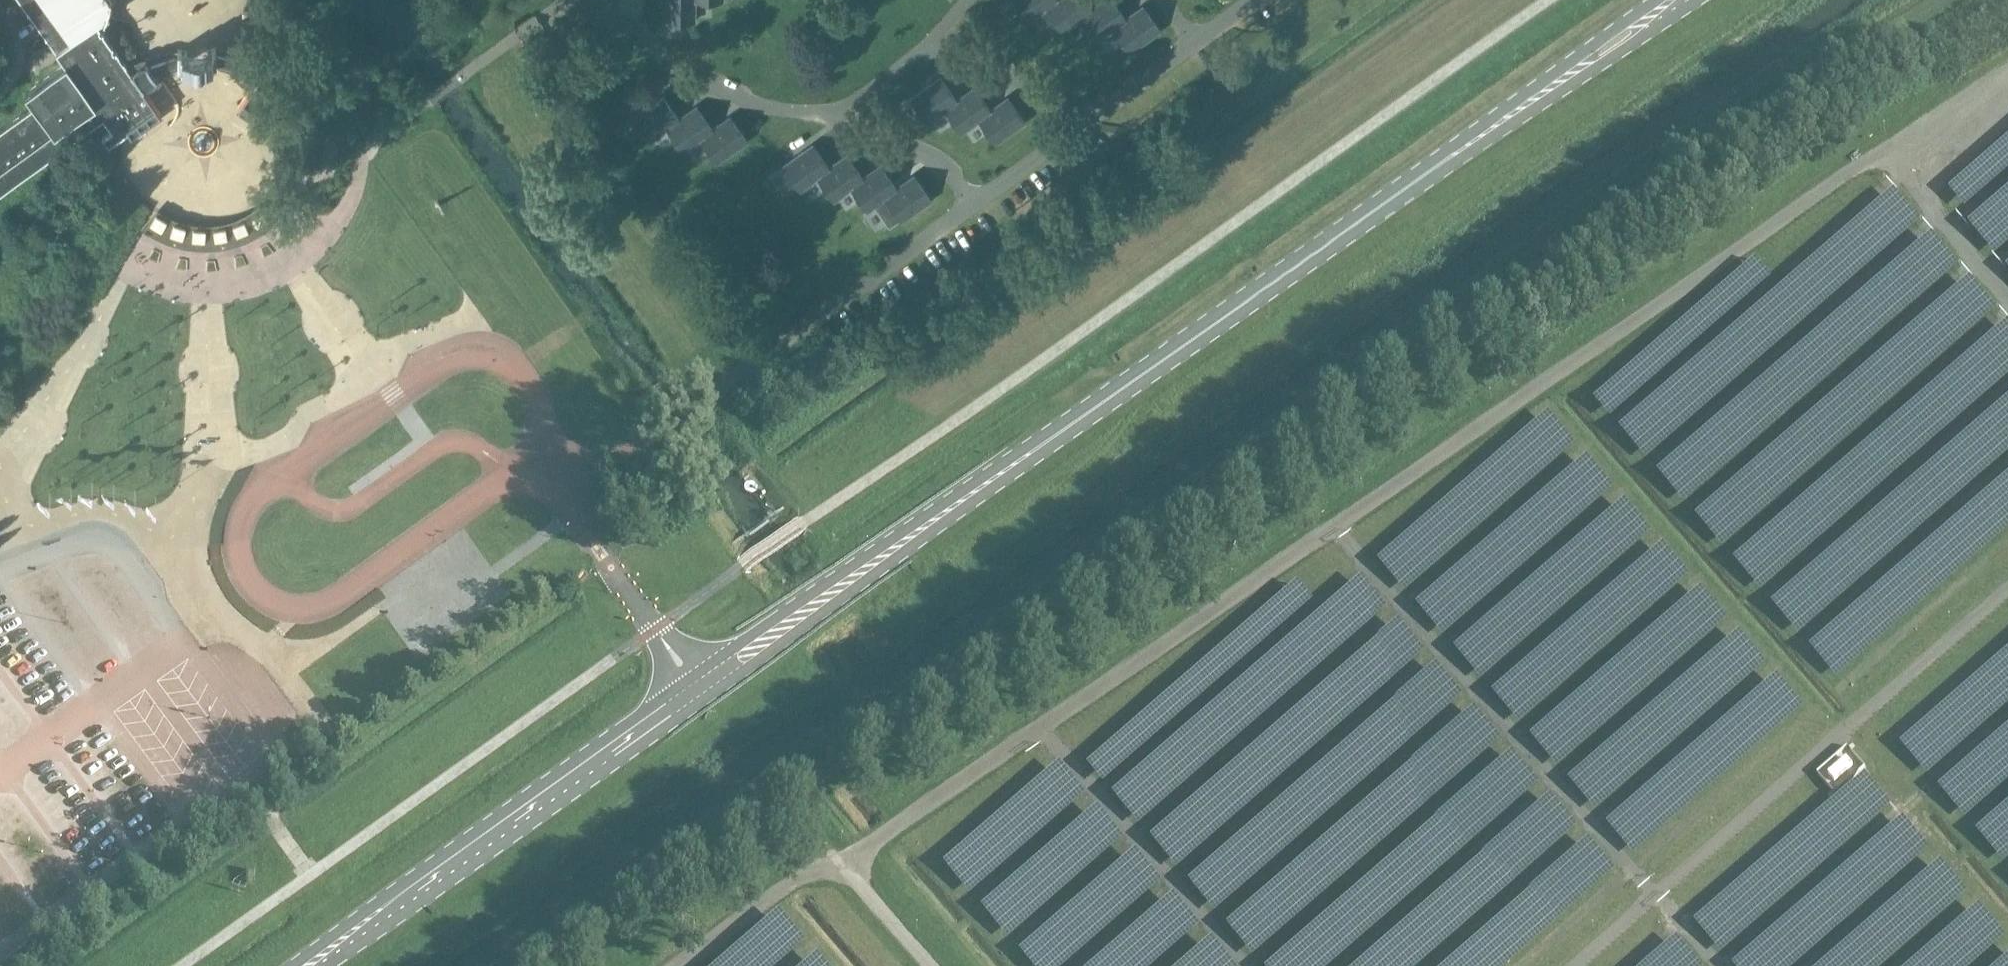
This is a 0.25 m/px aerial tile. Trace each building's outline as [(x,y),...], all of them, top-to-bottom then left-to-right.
[(72,42),(42,0),(20,0),(57,52),(72,42)] [(72,42),(98,23),(107,1),(107,0),(42,0),(72,42)] [(665,20),(694,21),(694,0),(666,0),(665,20)] [(1045,8),(1056,0),(1013,0),(1028,20),(1045,8)] [(1045,8),(1061,30),(1079,18),(1092,8),(1086,0),(1056,0),(1045,8)] [(1079,18),(1095,41),(1112,28),(1126,19),(1112,0),(1104,0),(1092,8),(1079,18)] [(1126,19),(1112,28),(1129,51),(1159,29),(1143,6),(1126,19)] [(72,42),(57,52),(66,65),(27,93),(36,105),(0,131),(0,192),(105,118),(114,130),(104,137),(110,145),(129,132),(160,109),(155,102),(144,87),(163,75),(148,58),(147,59),(139,65),(132,70),(98,23),(72,42)] [(148,58),(163,75),(174,73),(202,69),(230,75),(239,76),(248,54),(230,50),(176,51),(163,55),(148,58)] [(927,122),(944,109),(957,100),(941,77),(910,99),(927,122)] [(957,100),(944,109),(960,132),(978,119),(991,110),(975,87),(957,100)] [(667,128),(680,118),(663,96),(633,117),(649,140),(667,128)] [(991,110),(978,119),(994,142),(1025,120),(1008,97),(991,110)] [(683,151),(700,138),(713,129),(697,106),(680,118),(667,128),(683,151)] [(713,129),(700,138),(716,161),(747,139),(731,116),(713,129)] [(816,177),(829,168),(813,145),(783,167),(799,190),(816,177)] [(847,155),(829,168),(816,177),(833,200),(850,187),(863,178),(847,155)] [(863,178),(850,187),(866,210),(884,198),(897,188),(881,165),(863,178)] [(914,175),(897,188),(884,198),(900,220),(931,198),(914,175)] [(150,208),(139,228),(150,236),(163,242),(177,248),(192,250),(207,252),(217,252),(232,249),(246,245),(261,237),(275,227),(285,218),(297,203),(275,185),(269,192),(262,200),(253,207),(241,214),(230,219),(218,221),(208,221),(192,220),(182,217),(166,213),(150,208)]
